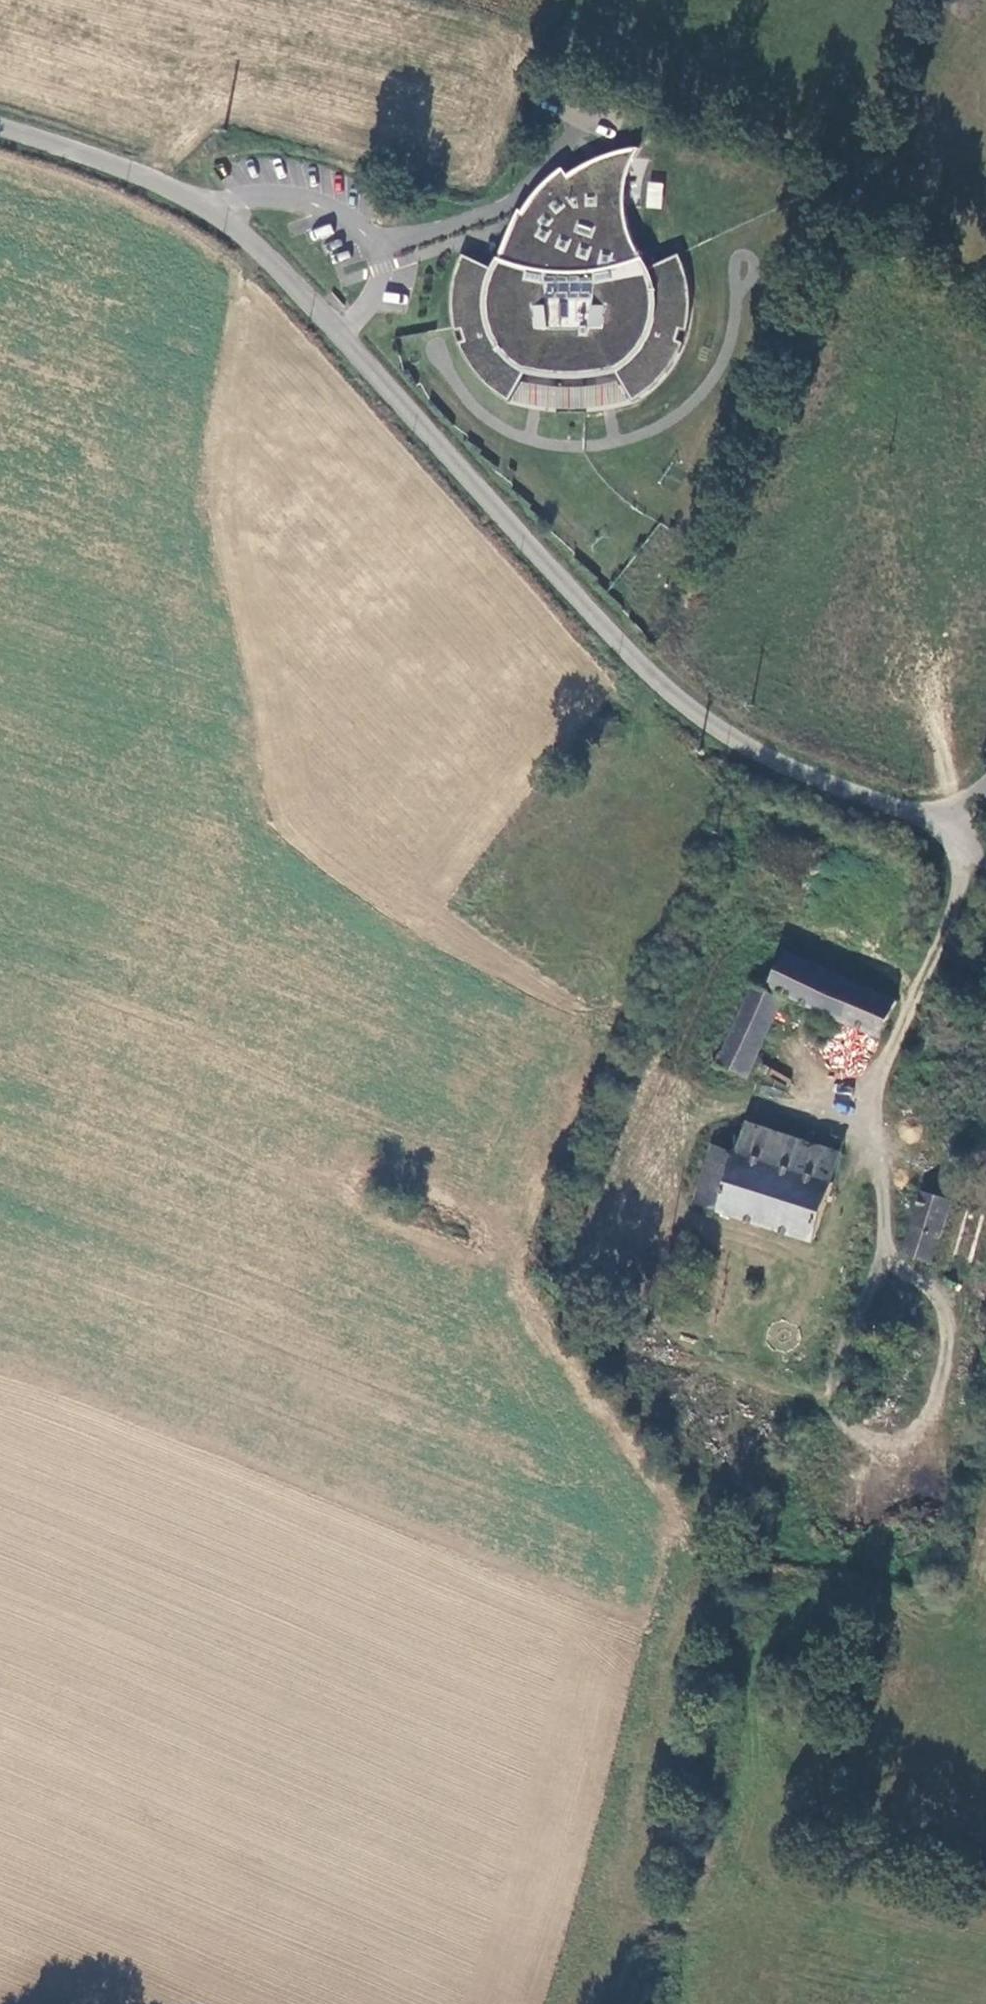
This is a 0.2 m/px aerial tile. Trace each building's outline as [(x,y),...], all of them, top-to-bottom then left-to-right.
[(677,127),(691,133),(697,120),(683,114),(677,127)] [(633,169),(643,146),(621,152),(597,161),(573,173),(567,165),(565,166),(566,168),(551,181),(528,209),(523,206),(522,208),(524,209),(536,217),(528,232),(515,228),(504,255),(502,254),(501,255),(503,256),(497,265),(466,250),(454,287),(457,327),(460,339),(464,349),(483,377),(510,398),(513,394),(528,368),(578,374),(617,369),(631,394),(634,400),(643,395),(666,374),(670,370),(685,343),(693,309),(693,298),(690,273),(683,252),(650,267),(645,255),(630,210),(629,194),(633,169)] [(646,181),(644,208),(661,209),(663,182),(646,181)] [(524,209),(515,228),(528,232),(536,217),(524,209)] [(513,394),(515,397),(572,404),(631,394),(617,369),(578,374),(528,368),(513,394)] [(894,1000),(783,952),(769,983),(880,1032),(894,1000)] [(785,999),(753,985),(718,1062),(749,1077),(785,999)] [(741,1152),(834,1182),(842,1154),(750,1125),(741,1152)] [(716,1144),(697,1201),(815,1239),(834,1182),(741,1152),(716,1144)] [(956,1199),(926,1189),(907,1251),(937,1261),(956,1199)] [(843,1253),(855,1257),(859,1246),(847,1242),(843,1253)]
